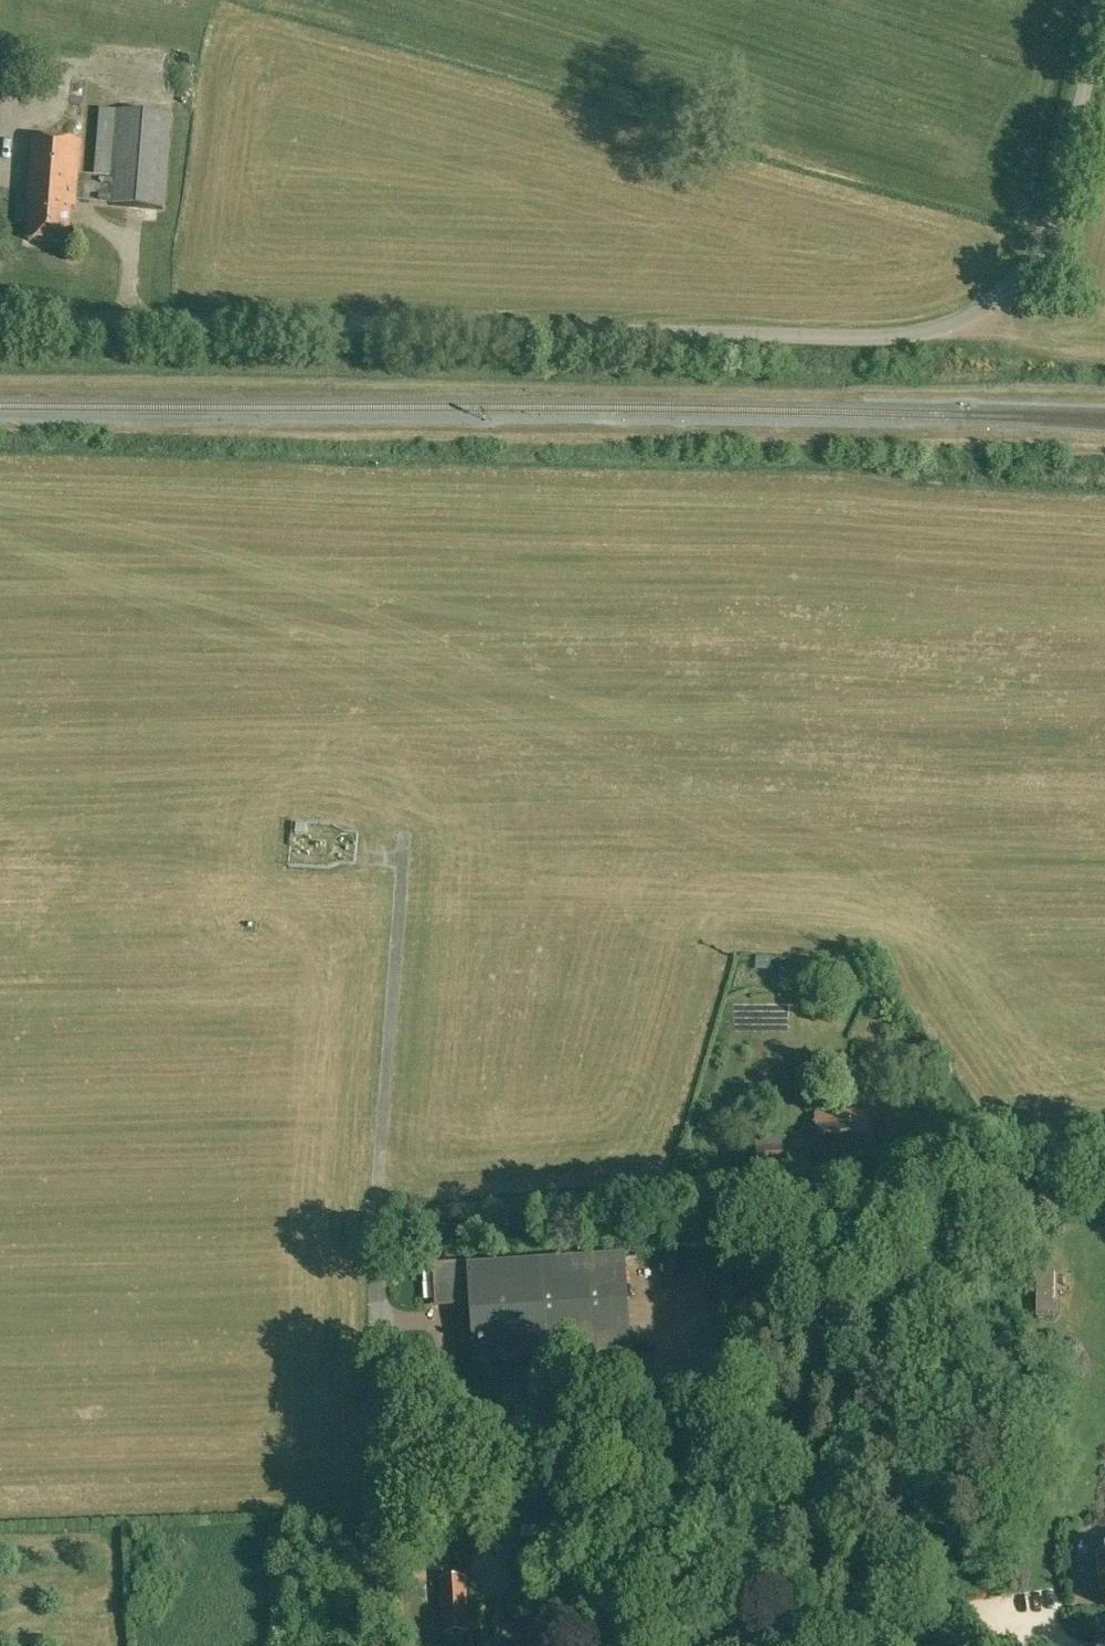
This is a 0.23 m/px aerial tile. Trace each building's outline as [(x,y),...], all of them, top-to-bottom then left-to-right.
[(29,240),(68,243),(71,209),(75,209),(75,201),(164,209),(172,115),(99,109),(94,176),(78,174),(80,142),(32,139),(27,204),(31,205),(29,240)] [(295,832),(306,833),(307,824),(296,824),(295,832)] [(755,968),(771,969),(772,956),(756,956),(755,968)] [(769,987),(783,988),(783,971),(769,971),(769,987)] [(816,1114),(819,1165),(852,1162),(852,1164),(871,1163),(867,1111),(816,1114)] [(783,1145),(756,1147),(758,1166),(785,1164),(783,1145)] [(471,1305),(475,1363),(631,1353),(625,1258),(477,1268),(477,1263),(432,1265),(434,1301),(450,1300),(451,1306),(471,1305)] [(1038,1318),(1055,1318),(1055,1271),(1038,1271),(1038,1318)] [(508,1555),(510,1600),(538,1599),(536,1554),(550,1553),(549,1541),(513,1542),(514,1555),(508,1555)] [(440,1579),(444,1634),(470,1632),(466,1577),(440,1579)]
